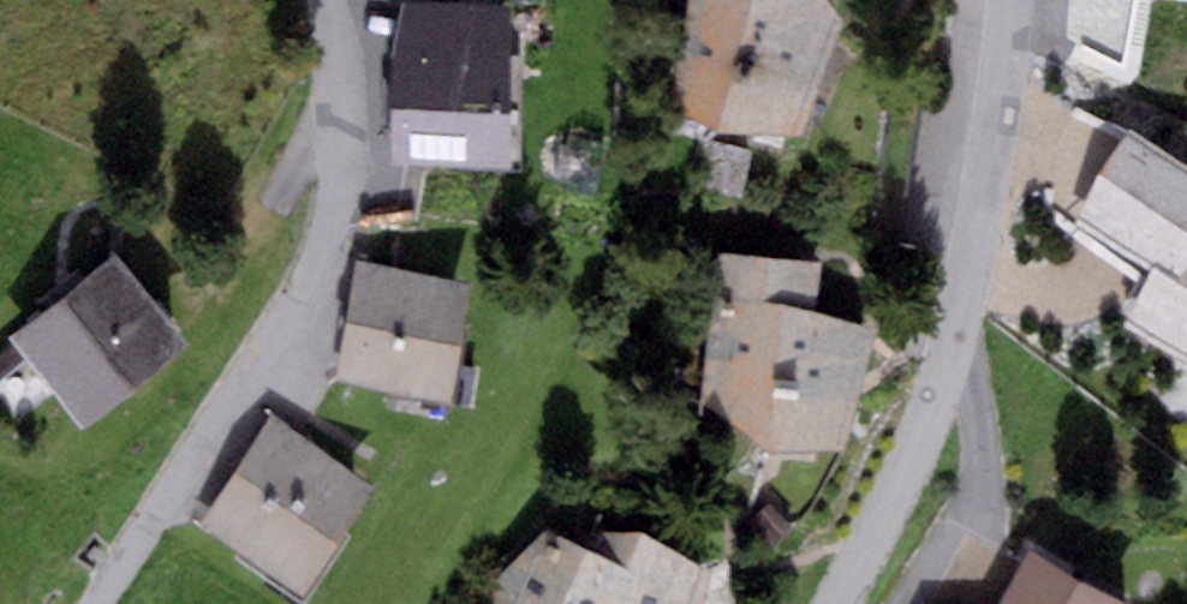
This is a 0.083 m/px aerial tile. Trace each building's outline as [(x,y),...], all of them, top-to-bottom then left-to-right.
[(392,59),(392,158),(510,165),(506,6),(404,0),(392,59)] [(669,105),(721,130),(801,136),(843,21),(829,0),(690,0),(669,105)] [(1132,130),(1073,217),(1153,268),(1122,323),(1186,358),(1186,164),(1132,130)] [(114,255),(9,341),(13,347),(0,357),(0,400),(17,422),(52,394),(81,429),(186,343),(114,255)] [(358,262),(335,383),(449,404),(472,283),(358,262)] [(855,293),(711,289),(707,412),(851,416),(855,293)] [(274,418),(200,527),(298,593),(373,484),(274,418)] [(550,530),(495,580),(494,603),(701,603),(710,572),(643,532),(550,530)] [(1028,549),(1001,603),(1125,603),(1028,549)]
